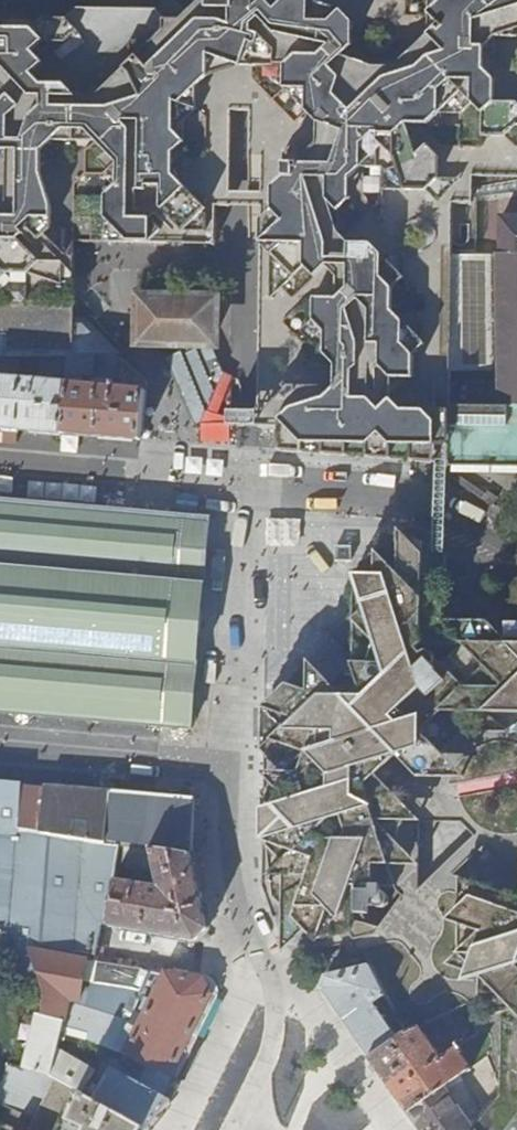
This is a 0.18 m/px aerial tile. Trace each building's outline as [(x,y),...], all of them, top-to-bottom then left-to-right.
[(173,0),(164,0),(154,11),(120,10),(76,9),(62,21),(0,20),(0,125),(110,238),(109,243),(212,245),(212,242),(213,242),(214,206),(228,207),(229,58),(173,0)] [(221,1),(209,0),(206,0),(206,20),(221,21),(221,1)] [(449,464),(450,405),(450,359),(452,253),(453,205),(461,205),(465,197),(464,184),(453,184),(453,170),(516,170),(516,102),(516,94),(516,0),(274,0),(274,22),(250,44),(246,238),(259,238),(256,427),(277,428),(277,459),(358,465),(449,472),(449,464)] [(52,219),(0,165),(0,217),(52,219)] [(52,219),(0,217),(0,339),(4,339),(4,356),(40,356),(69,357),(72,357),(73,320),(73,262),(73,243),(52,219)] [(501,218),(501,252),(499,253),(500,383),(500,406),(516,406),(516,217),(501,218)] [(75,243),(73,283),(98,284),(98,304),(120,304),(122,244),(75,243)] [(215,350),(215,304),(137,302),(137,348),(161,349),(193,427),(201,424),(228,425),(228,413),(230,413),(231,378),(222,374),(212,350),(215,350)] [(81,320),(73,320),(72,357),(114,357),(92,333),(81,320)] [(63,434),(67,382),(39,379),(40,373),(40,356),(4,356),(0,356),(0,429),(31,431),(63,434)] [(40,373),(67,376),(69,357),(40,356),(40,373)] [(87,436),(139,441),(143,389),(135,388),(135,384),(117,366),(117,359),(114,357),(72,357),(69,357),(67,376),(67,382),(63,434),(87,436)] [(135,388),(143,389),(144,383),(117,359),(117,366),(135,384),(135,388)] [(480,405),(500,406),(500,383),(480,381),(480,405)] [(482,467),(516,467),(516,406),(500,406),(480,405),(456,405),(452,467),(482,467)] [(242,427),(242,414),(230,413),(228,413),(228,425),(228,426),(242,427)] [(193,728),(196,682),(211,518),(0,500),(0,712),(193,728)] [(516,698),(516,637),(514,635),(513,597),(477,610),(474,619),(462,620),(448,581),(448,555),(403,531),(367,564),(367,658),(375,666),(365,677),(367,679),(367,691),(374,698),(387,697),(389,699),(401,689),(419,689),(430,700),(439,692),(444,697),(516,698)] [(351,547),(335,547),(335,562),(343,562),(351,562),(351,547)] [(322,717),(305,700),(274,715),(275,749),(293,766),(282,776),(293,788),(275,807),(284,887),(318,923),(340,904),(343,907),(342,913),(356,912),(356,917),(369,917),(369,903),(373,903),(376,908),(384,910),(388,907),(391,902),(391,897),(387,891),(397,891),(422,867),(423,823),(322,717)] [(463,730),(440,754),(461,780),(460,797),(516,858),(516,731),(463,730)] [(21,786),(0,784),(0,933),(13,935),(14,914),(19,830),(21,786)] [(105,842),(109,793),(21,786),(19,830),(105,842)] [(189,833),(192,800),(110,793),(109,793),(105,842),(121,845),(151,849),(191,855),(186,833),(189,833)] [(40,916),(108,920),(115,880),(121,845),(105,842),(19,830),(14,914),(40,916)] [(153,859),(151,849),(121,845),(115,880),(125,882),(129,856),(153,859)] [(198,940),(209,929),(191,855),(151,849),(153,859),(159,888),(125,882),(115,880),(108,920),(107,926),(198,941),(198,940)] [(471,1068),(476,1069),(485,1062),(491,1074),(513,1082),(516,1078),(516,919),(497,898),(486,908),(464,886),(455,892),(445,881),(381,942),(385,962),(371,965),(409,1034),(430,1021),(459,1011),(468,1008),(479,1032),(457,1048),(470,1066),(471,1068)] [(38,938),(40,916),(14,914),(13,935),(12,949),(30,951),(31,951),(30,950),(32,938),(38,938)] [(45,993),(31,951),(30,951),(12,949),(10,949),(26,993),(45,993)] [(141,990),(151,971),(130,967),(31,951),(45,993),(43,1014),(55,1018),(53,1032),(85,1041),(86,1040),(88,1034),(65,1027),(68,1010),(70,1001),(80,1003),(84,980),(141,990)] [(322,990),(370,1058),(409,1034),(371,965),(326,976),(322,990)] [(141,1025),(166,973),(151,971),(141,990),(84,980),(80,1003),(85,1005),(141,1025)] [(171,1077),(212,994),(203,979),(166,973),(141,1025),(127,1054),(171,1077)] [(86,1040),(117,1049),(128,1027),(68,1010),(65,1027),(88,1034),(86,1040)] [(409,1112),(447,1085),(471,1068),(470,1066),(457,1048),(443,1058),(434,1044),(465,1031),(459,1011),(430,1021),(409,1034),(370,1058),(409,1112)] [(80,1090),(89,1094),(102,1071),(100,1064),(53,1039),(50,1075),(56,1078),(80,1090)] [(171,1077),(127,1054),(124,1052),(121,1059),(126,1063),(124,1067),(145,1078),(141,1085),(113,1068),(94,1098),(108,1106),(147,1129),(149,1129),(150,1129),(172,1102),(171,1102),(166,1099),(176,1079),(171,1077)] [(50,1075),(46,1073),(13,1068),(0,1092),(0,1104),(33,1120),(56,1078),(50,1075)] [(80,1090),(56,1078),(33,1120),(29,1128),(28,1129),(60,1129),(80,1090)] [(181,1082),(176,1079),(166,1099),(171,1102),(181,1082)] [(447,1085),(409,1112),(422,1129),(477,1129),(447,1085)] [(147,1129),(108,1106),(94,1098),(89,1094),(80,1090),(60,1129),(131,1129),(133,1126),(141,1129),(146,1129),(147,1129)]
